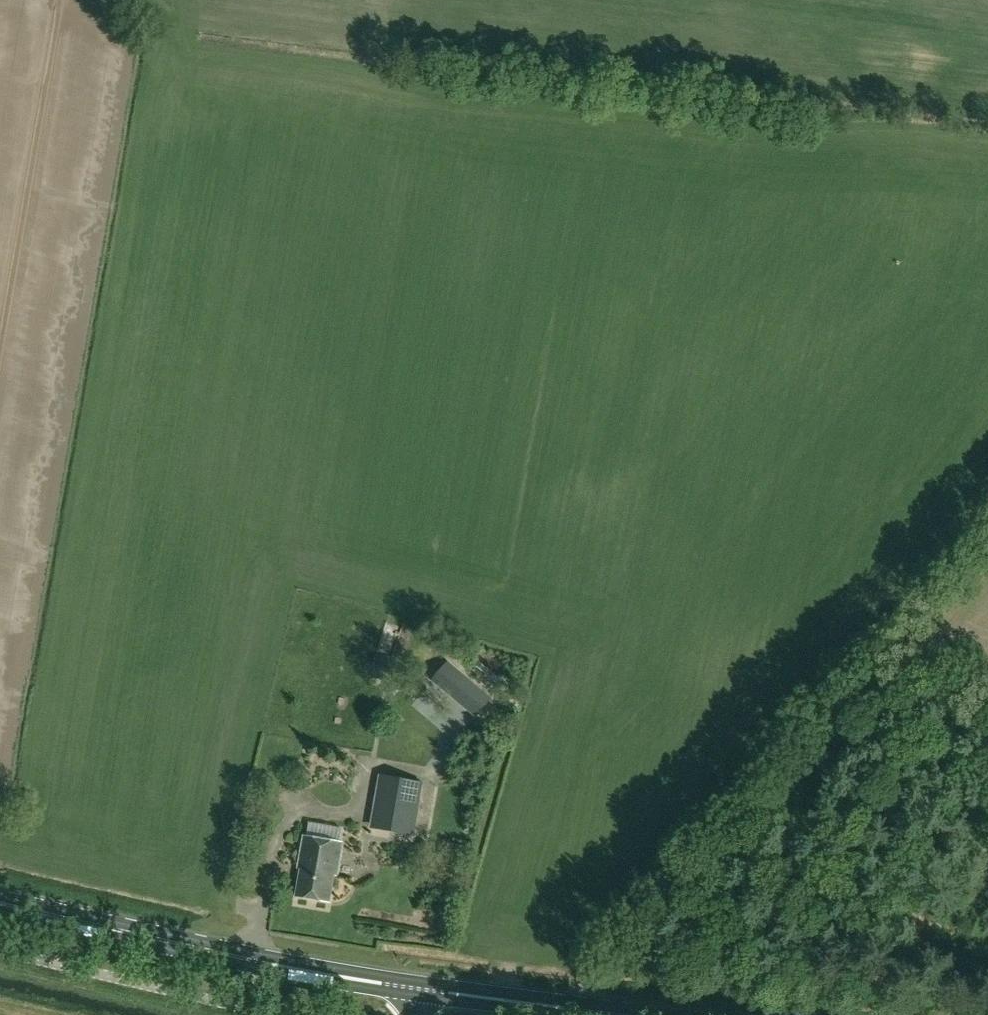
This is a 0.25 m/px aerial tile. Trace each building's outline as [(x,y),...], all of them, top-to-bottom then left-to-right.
[(447,667),(434,682),(456,700),(469,684),(447,667)] [(370,828),(415,836),(424,781),(380,774),(370,828)] [(345,841),(305,833),(299,865),(305,866),(299,896),(327,902),(334,870),(340,871),(345,841)] [(663,920),(656,927),(666,937),(673,929),(663,920)]
